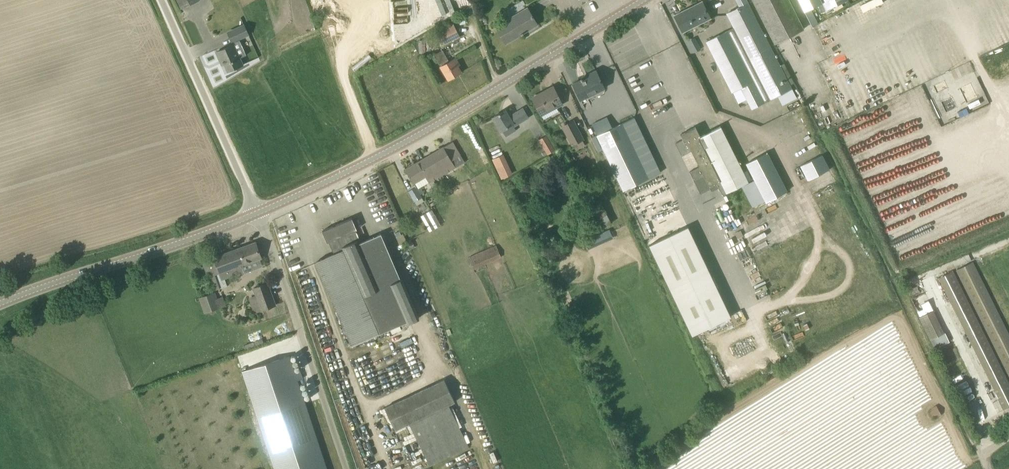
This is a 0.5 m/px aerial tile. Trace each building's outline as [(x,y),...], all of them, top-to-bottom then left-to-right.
[(200,0),(199,0),(178,0),(182,9),(200,0)] [(792,88),(747,0),(736,0),(739,7),(726,14),(734,28),(708,41),(733,92),(740,88),(752,110),(792,88)] [(804,29),(789,0),(752,0),(775,44),(804,29)] [(848,0),(798,0),(804,12),(823,3),(827,10),(848,0)] [(683,32),(710,19),(702,2),(675,15),(683,32)] [(506,43),(537,24),(528,7),(496,27),(506,43)] [(442,46),(460,37),(453,23),(435,32),(442,46)] [(244,37),(249,35),(245,24),(239,27),(244,37)] [(694,51),(700,49),(696,37),(689,40),(694,51)] [(242,65),(233,45),(216,52),(220,60),(222,58),(228,71),(242,65)] [(449,61),(442,50),(434,54),(449,79),(461,72),(457,66),(460,64),(455,58),(449,61)] [(604,88),(596,71),(596,73),(582,80),(581,78),(580,79),(580,80),(572,84),(579,100),(604,88)] [(552,110),(561,105),(553,87),(532,98),(541,113),(551,107),(552,110)] [(528,117),(523,108),(509,116),(505,110),(493,117),(501,131),(514,123),(515,125),(528,117)] [(597,135),(623,190),(662,171),(636,116),(597,135)] [(583,140),(573,121),(561,127),(572,146),(573,145),(583,140)] [(743,172),(720,126),(700,136),(695,127),(680,134),(683,139),(675,143),(681,156),(692,151),(700,167),(689,172),(700,194),(710,189),(711,191),(719,187),(722,195),(748,182),(752,179),(747,170),(743,172)] [(548,155),(555,150),(546,136),(539,140),(548,155)] [(458,150),(452,142),(405,169),(412,183),(426,176),(429,181),(465,162),(458,150)] [(754,180),(741,187),(752,207),(765,201),(765,202),(787,191),(767,152),(745,164),(754,180)] [(504,153),(492,158),(501,179),(513,173),(504,153)] [(808,180),(829,169),(822,155),(800,166),(808,180)] [(417,205),(423,202),(424,201),(416,187),(409,191),(417,205)] [(421,214),(428,231),(440,226),(433,208),(421,214)] [(359,244),(357,241),(359,240),(355,230),(357,229),(352,218),(322,231),(327,242),(328,241),(334,254),(316,262),(352,345),(407,322),(408,323),(419,318),(402,278),(400,279),(381,234),(359,244)] [(693,335),(731,316),(688,225),(649,244),(693,335)] [(613,238),(610,229),(584,241),(588,249),(598,245),(613,238)] [(223,281),(246,272),(244,264),(261,258),(256,242),(203,261),(214,291),(220,288),(215,274),(220,273),(223,281)] [(473,269),(501,257),(496,245),(468,257),(473,269)] [(973,262),(956,270),(1008,377),(1008,334),(973,262)] [(260,310),(276,305),(268,283),(252,288),(255,295),(260,310)] [(217,298),(215,292),(199,297),(205,313),(221,308),(226,306),(223,296),(217,298)] [(935,349),(941,346),(949,342),(944,333),(930,340),(935,349)] [(272,468),(323,468),(286,358),(240,373),(272,468)] [(466,442),(449,405),(455,402),(444,380),(385,407),(395,430),(409,423),(426,460),(466,442)] [(975,397),(967,399),(972,412),(979,410),(975,397)] [(935,418),(942,414),(936,405),(929,409),(935,418)]
